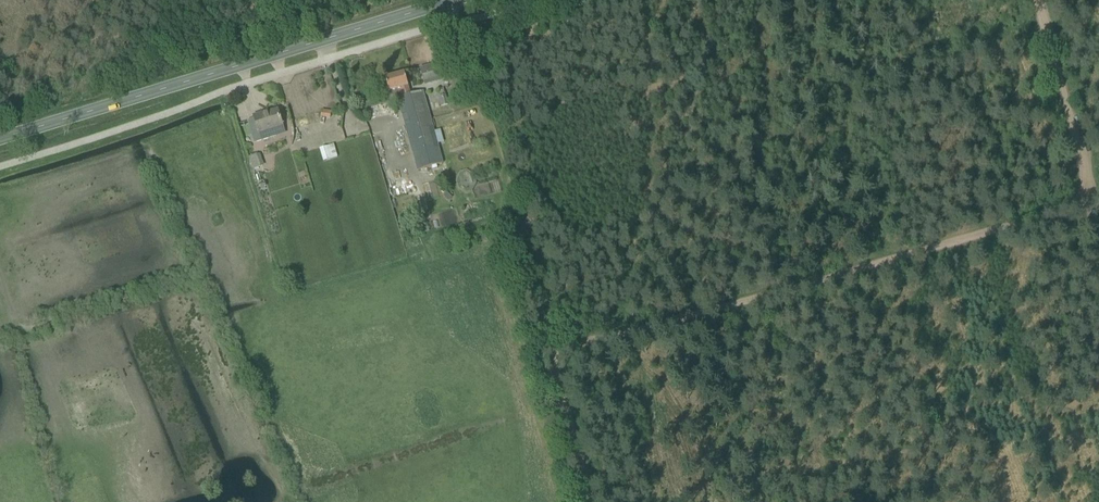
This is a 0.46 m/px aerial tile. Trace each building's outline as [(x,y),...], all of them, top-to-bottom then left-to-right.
[(447,78),(442,62),(421,68),(426,84),(447,78)] [(389,91),(398,88),(400,88),(402,96),(397,98),(402,117),(407,115),(409,123),(405,124),(413,154),(420,152),(422,159),(415,161),(417,171),(443,163),(423,91),(411,95),(405,73),(385,78),(389,91)] [(446,94),(438,96),(441,106),(449,104),(446,94)] [(282,126),(280,120),(287,118),(284,108),(277,110),(262,115),(261,114),(254,116),(257,126),(259,133),(282,126)] [(319,109),(319,117),(329,117),(329,109),(319,109)] [(236,114),(238,121),(251,117),(249,110),(236,114)] [(321,161),(337,157),(333,143),(318,147),(321,161)] [(251,168),(262,165),(260,153),(248,155),(251,168)]
